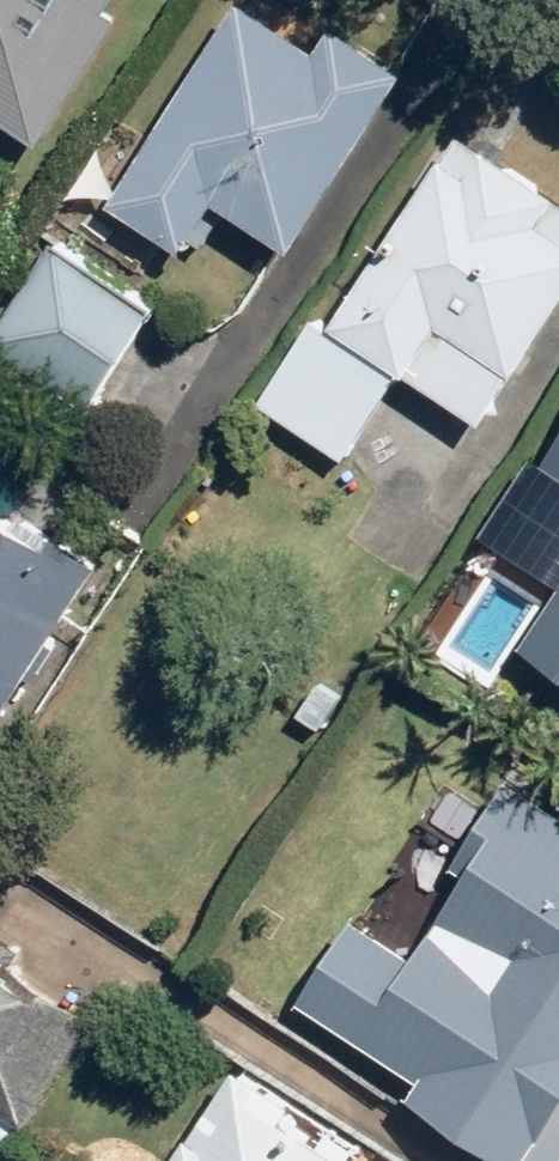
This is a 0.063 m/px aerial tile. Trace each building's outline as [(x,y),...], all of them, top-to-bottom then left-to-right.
[(49,138),(131,5),(123,0),(0,0),(0,107),(49,138)] [(262,0),(243,0),(119,194),(194,241),(224,193),(304,243),(418,65),(342,17),(326,41),(262,0)] [(471,121),(344,315),(492,411),(558,308),(558,178),(471,121)] [(57,237),(0,328),(0,338),(100,401),(162,303),(57,237)] [(88,566),(0,510),(0,702),(88,566)] [(506,635),(446,595),(417,640),(477,679),(506,635)] [(501,788),(414,733),(359,820),(446,875),(501,788)] [(521,931),(503,961),(487,951),(447,1015),(435,1010),(395,1074),(526,1160),(535,1160),(537,1159),(541,1160),(558,1160),(558,956),(521,931)] [(0,952),(0,1111),(24,1125),(94,1007),(0,952)] [(179,1160),(370,1160),(292,1111),(300,1095),(243,1060),(179,1160)]
